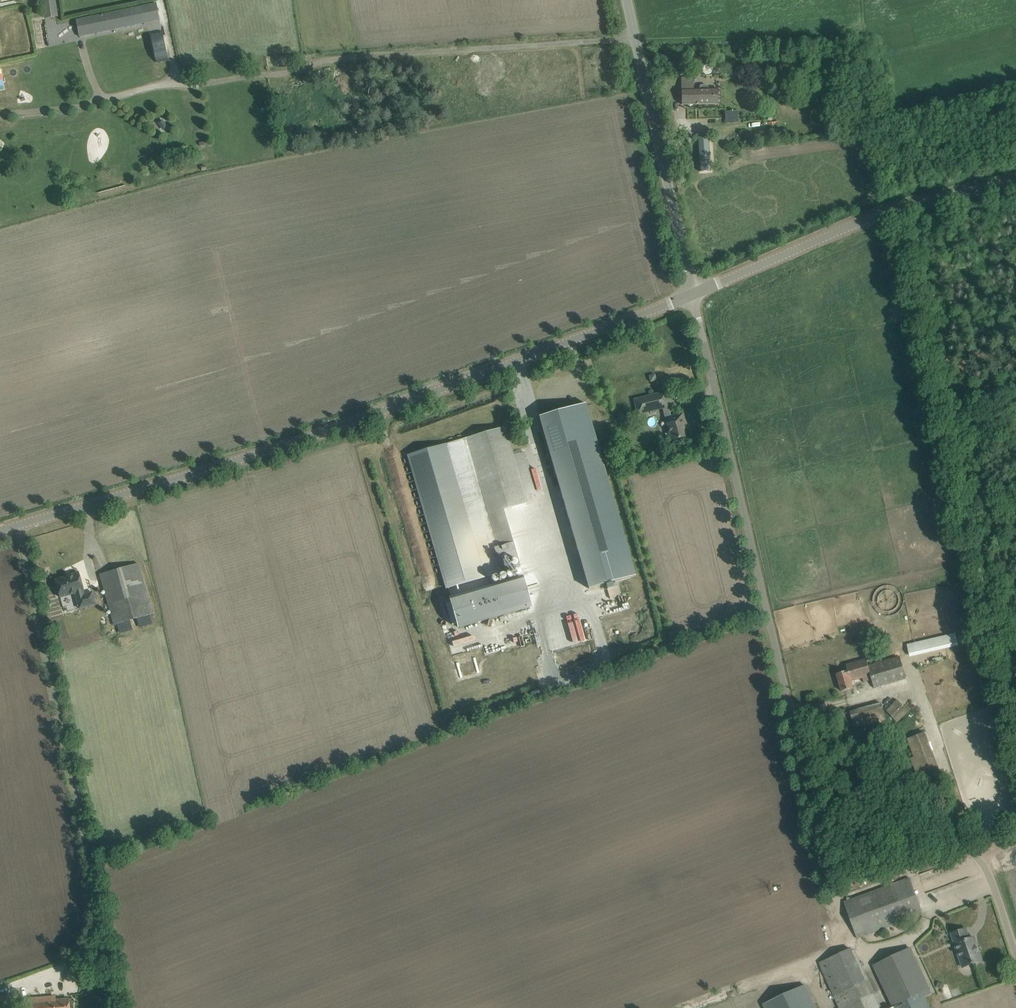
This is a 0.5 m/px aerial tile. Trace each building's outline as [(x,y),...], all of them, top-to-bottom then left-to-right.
[(44,12),(57,10),(55,0),(42,0),(44,12)] [(144,5),(145,18),(157,16),(156,4),(144,5)] [(117,11),(76,20),(78,32),(115,24),(116,30),(121,29),(144,24),(141,6),(117,11)] [(162,33),(151,34),(155,60),(166,58),(162,33)] [(693,89),(693,79),(681,79),(682,105),(718,104),(718,89),(709,89),(707,86),(700,86),(699,89),(693,89)] [(726,123),(738,122),(737,111),(725,112),(726,123)] [(700,171),(710,170),(708,137),(698,138),(700,171)] [(665,392),(634,400),(637,414),(669,407),(665,392)] [(586,403),(539,417),(578,550),(624,537),(586,403)] [(683,413),(665,418),(671,440),(686,437),(683,421),(684,420),(683,413)] [(504,427),(407,455),(445,589),(520,567),(503,510),(528,503),(526,496),(537,493),(525,452),(512,455),(504,427)] [(138,564),(100,575),(114,624),(152,613),(147,592),(138,564)] [(60,597),(75,593),(79,609),(96,604),(92,592),(83,595),(82,591),(84,591),(78,572),(65,576),(66,577),(55,580),(57,588),(55,588),(57,595),(59,595),(60,597)] [(522,576),(449,598),(450,603),(446,605),(450,620),(455,619),(458,629),(532,607),(522,576)] [(909,657),(958,646),(955,633),(906,644),(909,657)] [(455,655),(477,648),(473,635),(451,642),(455,655)] [(900,656),(899,656),(897,649),(882,654),(884,661),(868,666),(866,659),(846,665),(848,671),(837,674),(842,691),(853,688),(851,681),(862,678),(863,682),(872,679),(875,688),(906,679),(900,656)] [(953,682),(940,687),(946,699),(958,694),(953,682)] [(928,701),(940,696),(937,689),(925,693),(928,701)] [(897,723),(909,711),(897,700),(886,712),(897,723)] [(882,704),(842,714),(843,718),(851,716),(854,727),(886,719),(882,704)] [(990,732),(995,731),(991,713),(985,714),(990,732)] [(937,763),(925,732),(907,739),(919,770),(937,763)] [(844,902),(847,911),(857,938),(899,923),(901,929),(908,926),(905,920),(923,914),(910,878),(844,902)] [(952,934),(955,943),(963,967),(982,961),(974,937),(969,939),(966,929),(952,934)] [(924,997),(932,993),(911,947),(874,964),(893,1006),(890,1007),(929,1007),(924,997)] [(874,993),(871,994),(865,981),(866,981),(851,949),(819,963),(840,1007),(881,1007),(874,993)] [(118,961),(115,954),(107,957),(110,964),(118,961)] [(763,1004),(765,1007),(816,1007),(805,985),(763,1004)] [(40,998),(41,1007),(43,1007),(69,1007),(69,999),(56,1000),(56,997),(40,998)] [(43,1007),(41,1007),(40,998),(24,999),(25,1007),(43,1007)]
